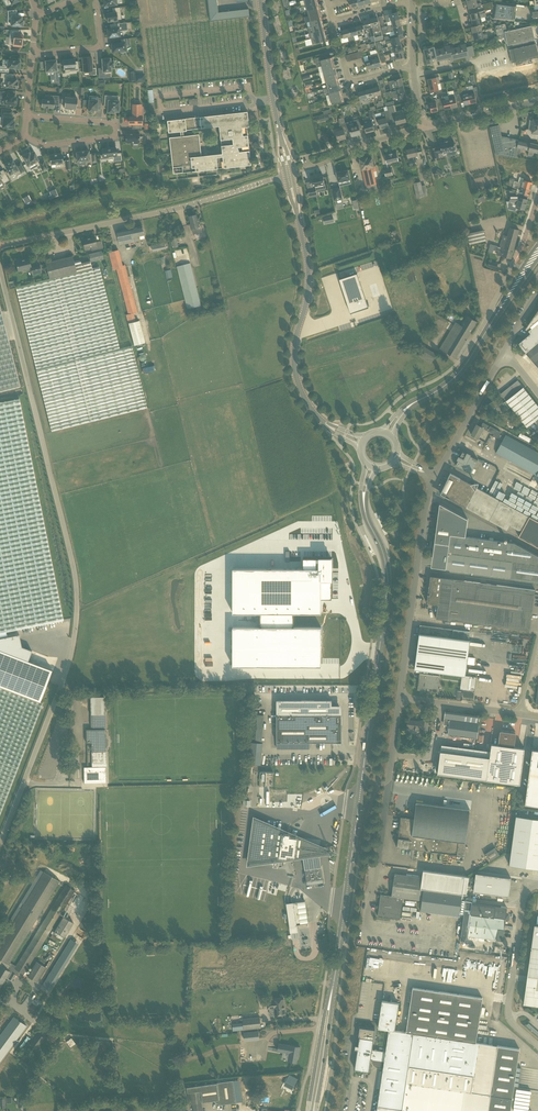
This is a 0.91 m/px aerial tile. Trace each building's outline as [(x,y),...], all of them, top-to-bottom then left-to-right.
[(467,5),(469,9),(482,5),(481,3),(477,4),(476,0),(465,3),(465,5),(467,5)] [(306,5),(301,6),(303,12),(307,11),(320,7),(319,7),(318,2),(306,5)] [(494,5),(494,8),(492,19),(515,21),(517,5),(495,2),(494,5)] [(106,13),(107,16),(106,16),(106,20),(107,20),(107,21),(117,20),(121,19),(120,7),(112,8),(112,12),(106,13)] [(320,7),(307,11),(309,16),(321,13),(319,8),(320,7)] [(218,9),(209,10),(209,14),(210,21),(222,20),(221,12),(219,12),(218,9)] [(249,9),(239,10),(239,18),(246,17),(250,16),(249,9)] [(16,10),(8,11),(8,14),(8,15),(11,15),(11,25),(12,25),(12,26),(16,26),(23,26),(23,25),(24,21),(23,21),(23,20),(21,20),(21,17),(20,17),(17,16),(17,15),(16,10)] [(471,18),(469,19),(469,21),(481,18),(486,16),(485,13),(484,13),(483,11),(470,14),(471,18)] [(386,23),(392,21),(399,19),(397,12),(390,14),(385,16),(386,23)] [(309,16),(304,17),(306,23),(308,22),(310,22),(322,18),(323,18),(322,18),(321,13),(309,16)] [(377,17),(370,19),(374,32),(377,31),(380,30),(379,25),(377,17)] [(308,22),(307,23),(308,26),(309,27),(323,24),(323,23),(322,18),(310,22),(308,22)] [(481,18),(469,21),(470,23),(472,22),(473,26),(473,27),(484,24),(486,23),(492,22),(491,19),(486,21),(482,22),(481,18)] [(370,19),(363,21),(365,28),(369,27),(370,33),(371,36),(375,36),(374,32),(370,19)] [(382,30),(382,31),(401,26),(399,19),(392,21),(393,25),(388,26),(387,26),(384,27),(385,30),(382,30)] [(110,28),(107,29),(108,37),(120,36),(119,31),(123,31),(123,27),(127,27),(127,22),(111,24),(112,28),(110,28)] [(309,27),(308,28),(309,33),(313,32),(326,29),(325,29),(323,24),(309,27)] [(472,31),(470,32),(470,34),(482,31),(481,27),(485,26),(484,24),(473,27),(471,27),(472,31)] [(505,24),(495,26),(498,39),(505,38),(504,36),(505,36),(506,38),(508,46),(508,45),(512,44),(533,40),(535,39),(532,26),(507,31),(505,32),(505,34),(504,35),(503,31),(507,30),(505,24)] [(363,25),(355,27),(358,37),(362,36),(363,39),(366,38),(365,34),(363,25)] [(401,26),(382,31),(383,34),(394,31),(395,35),(403,33),(401,26)] [(355,27),(349,29),(352,41),(359,40),(358,37),(355,27)] [(313,32),(309,33),(311,39),(311,38),(311,39),(325,35),(326,35),(325,29),(326,29),(313,32)] [(349,29),(342,31),(344,38),(348,37),(349,42),(352,41),(349,29)] [(17,34),(17,30),(10,30),(8,45),(13,45),(22,46),(22,38),(22,34),(17,34)] [(482,31),(470,34),(471,36),(473,35),(474,39),(481,38),(482,40),(487,38),(488,38),(487,33),(483,35),(482,31)] [(325,35),(311,39),(312,44),(316,43),(329,40),(328,39),(328,40),(326,35),(325,35)] [(392,42),(387,43),(387,44),(388,47),(401,44),(399,39),(399,37),(396,37),(391,38),(392,40),(392,42)] [(111,44),(112,45),(110,46),(111,50),(112,50),(112,52),(120,51),(121,52),(124,52),(124,51),(126,51),(125,46),(130,46),(129,38),(121,39),(121,43),(111,44)] [(509,50),(510,57),(512,62),(512,63),(514,62),(515,63),(515,64),(516,64),(517,64),(517,66),(529,64),(529,61),(530,61),(531,59),(535,58),(537,57),(537,53),(536,43),(535,43),(536,44),(534,44),(533,40),(512,44),(513,49),(509,50)] [(401,44),(388,47),(389,50),(391,49),(392,53),(395,52),(402,51),(401,44)] [(475,56),(472,46),(469,46),(467,47),(466,45),(466,44),(461,45),(460,44),(460,47),(456,48),(458,58),(464,57),(463,56),(465,55),(467,60),(469,60),(469,57),(475,56)] [(442,60),(447,59),(448,58),(447,57),(449,57),(450,62),(453,61),(453,60),(458,58),(456,48),(451,49),(450,45),(444,46),(444,48),(440,49),(442,60)] [(434,46),(433,47),(423,49),(426,60),(427,64),(431,63),(431,64),(434,63),(433,58),(436,57),(437,61),(442,60),(440,49),(435,50),(434,46)] [(391,57),(390,57),(391,60),(393,60),(397,59),(404,57),(402,51),(395,52),(392,53),(391,53),(391,57)] [(378,53),(371,55),(374,67),(381,66),(379,58),(378,53)] [(367,69),(374,67),(371,55),(367,56),(369,61),(365,62),(367,69)] [(93,75),(96,75),(96,68),(92,68),(91,57),(82,57),(83,72),(92,71),(93,75)] [(320,57),(315,58),(315,59),(317,67),(318,67),(322,66),(334,63),(332,58),(333,58),(333,57),(321,61),(320,57)] [(69,72),(79,71),(78,61),(75,61),(74,58),(68,59),(63,60),(64,69),(69,69),(69,72)] [(102,68),(98,68),(99,78),(106,77),(111,77),(111,71),(111,68),(114,68),(114,61),(110,61),(110,58),(108,58),(104,58),(104,59),(102,59),(102,68)] [(0,65),(0,72),(8,73),(9,68),(12,68),(12,69),(15,69),(19,69),(20,61),(16,60),(16,59),(12,59),(12,60),(7,60),(7,65),(3,64),(2,66),(0,65)] [(52,60),(49,60),(49,61),(45,61),(46,71),(54,71),(55,82),(56,82),(57,83),(61,83),(60,63),(56,63),(56,60),(52,60)] [(322,66),(318,67),(320,73),(323,72),(336,68),(335,68),(334,63),(322,66)] [(323,72),(320,73),(321,78),(325,77),(337,74),(335,69),(336,68),(323,72)] [(3,78),(3,82),(7,83),(6,87),(14,87),(14,88),(15,88),(17,88),(17,87),(18,87),(18,83),(17,83),(17,82),(16,82),(17,79),(11,78),(12,74),(1,73),(1,78),(3,78)] [(438,73),(432,75),(432,78),(428,79),(428,81),(427,81),(428,86),(438,84),(436,77),(439,77),(438,73)] [(337,74),(325,77),(326,83),(338,79),(339,79),(338,79),(337,74)] [(394,80),(389,82),(390,85),(390,89),(396,87),(403,85),(401,78),(394,80)] [(338,79),(326,83),(327,88),(339,85),(338,79)] [(436,94),(438,94),(442,93),(442,89),(439,90),(438,84),(428,86),(429,90),(430,90),(430,92),(435,91),(436,94)] [(327,88),(323,89),(324,94),(326,94),(329,93),(342,90),(341,90),(339,85),(327,88)] [(405,92),(403,85),(396,87),(397,91),(391,92),(391,91),(386,93),(385,90),(382,91),(383,98),(387,97),(392,95),(405,92)] [(382,99),(379,87),(372,89),(374,96),(378,95),(379,100),(382,99)] [(479,97),(477,90),(477,87),(473,88),(473,89),(467,90),(471,104),(475,103),(475,102),(477,102),(476,97),(479,97)] [(458,92),(458,94),(460,101),(463,100),(464,105),(466,105),(466,106),(471,104),(467,90),(461,91),(460,88),(457,89),(458,92)] [(372,89),(365,90),(368,103),(372,102),(370,97),(374,96),(372,89)] [(342,90),(329,93),(330,99),(342,96),(341,90),(342,90)] [(365,104),(368,103),(365,90),(358,92),(360,100),(364,99),(365,104)] [(16,100),(16,98),(14,98),(14,95),(8,94),(8,92),(0,91),(0,98),(5,98),(4,105),(9,105),(10,104),(16,105),(16,104),(17,104),(17,101),(16,100)] [(405,92),(392,95),(393,99),(398,97),(399,101),(407,99),(405,92)] [(456,102),(460,101),(458,94),(458,92),(454,92),(454,94),(448,95),(449,99),(451,109),(456,108),(456,107),(457,106),(456,102)] [(68,108),(76,109),(77,98),(65,97),(65,94),(61,94),(61,104),(64,104),(64,108),(65,108),(64,109),(68,109),(68,108)] [(118,111),(119,101),(114,101),(115,96),(105,95),(104,106),(108,106),(107,112),(114,113),(114,111),(118,111)] [(59,105),(59,96),(54,96),(54,99),(45,98),(45,99),(41,99),(41,101),(40,100),(40,105),(41,105),(41,107),(45,107),(45,108),(49,108),(49,107),(54,108),(54,105),(59,105)] [(330,99),(327,100),(329,105),(339,102),(342,101),(345,101),(345,100),(344,101),(342,96),(330,99)] [(438,97),(439,99),(436,99),(433,99),(432,100),(433,103),(429,104),(431,112),(432,112),(433,113),(436,112),(436,111),(438,111),(437,106),(440,105),(439,97),(438,97)] [(447,110),(451,109),(449,99),(445,100),(445,99),(444,98),(441,98),(440,97),(439,97),(440,105),(444,105),(445,109),(446,109),(447,110)] [(83,100),(83,104),(88,105),(88,106),(87,106),(87,109),(88,109),(88,111),(93,111),(94,110),(97,110),(97,104),(101,105),(101,98),(98,98),(98,101),(89,100),(83,100)] [(130,123),(130,125),(133,125),(133,129),(142,129),(142,124),(143,124),(143,117),(142,117),(142,107),(133,107),(133,117),(130,117),(130,123)] [(173,119),(198,116),(198,109),(172,112),(173,119)] [(12,111),(2,110),(2,114),(3,114),(3,117),(3,118),(2,127),(8,128),(8,129),(12,129),(12,128),(13,128),(14,122),(13,122),(13,118),(11,118),(11,115),(12,111)] [(406,122),(404,114),(403,110),(394,112),(397,124),(406,122)] [(248,111),(245,112),(168,121),(169,134),(187,131),(220,127),(223,154),(202,157),(199,135),(170,139),(173,168),(174,174),(251,165),(247,127),(249,127),(248,111)] [(364,124),(366,133),(374,130),(378,129),(375,121),(374,115),(373,115),(372,111),(368,112),(369,116),(366,117),(367,117),(368,123),(364,124)] [(388,111),(384,112),(381,113),(382,115),(376,117),(377,121),(378,120),(381,129),(389,127),(386,118),(390,118),(388,111)] [(319,117),(320,122),(329,119),(328,117),(327,114),(319,117)] [(341,130),(336,132),(338,140),(346,138),(344,130),(347,129),(345,123),(344,117),(341,118),(342,124),(339,125),(341,130)] [(354,126),(349,127),(350,130),(352,137),(361,134),(360,133),(359,126),(362,126),(360,119),(359,119),(354,120),(353,120),(353,121),(354,126)] [(536,119),(536,120),(534,120),(533,119),(533,120),(533,126),(531,125),(531,129),(526,129),(525,130),(531,138),(537,139),(537,137),(537,119),(536,119)] [(490,127),(496,156),(506,157),(515,158),(516,152),(517,148),(519,140),(504,137),(502,137),(499,125),(490,127)] [(126,143),(140,143),(140,134),(126,134),(126,143)] [(437,147),(430,149),(433,159),(439,158),(438,153),(442,152),(442,153),(446,152),(446,154),(447,156),(457,154),(456,150),(455,149),(457,149),(456,144),(454,145),(453,140),(448,142),(448,141),(448,142),(445,142),(445,141),(445,142),(440,144),(440,147),(437,148),(437,147)] [(516,152),(519,152),(521,152),(521,149),(528,151),(527,155),(533,156),(534,152),(537,153),(537,151),(537,145),(530,143),(519,140),(517,148),(516,152)] [(102,155),(100,155),(101,160),(108,160),(108,157),(112,156),(113,162),(122,161),(121,153),(116,154),(116,151),(116,147),(110,148),(107,148),(101,149),(102,155)] [(416,148),(406,150),(409,161),(408,161),(409,166),(417,164),(416,159),(414,160),(413,156),(417,155),(418,158),(423,157),(422,151),(417,152),(416,148)] [(84,151),(80,151),(81,152),(76,152),(76,156),(75,156),(76,160),(77,160),(77,161),(89,160),(89,161),(92,161),(92,162),(96,162),(95,153),(91,154),(89,154),(89,151),(84,151)] [(35,162),(37,166),(40,165),(42,172),(48,169),(44,160),(39,162),(38,161),(38,160),(34,153),(31,155),(29,152),(26,154),(25,153),(21,156),(24,161),(24,160),(28,166),(35,162)] [(397,152),(392,153),(385,155),(387,164),(399,161),(397,152)] [(62,154),(49,155),(50,165),(56,164),(59,164),(63,167),(65,167),(65,170),(71,169),(69,160),(65,160),(65,161),(63,161),(62,154)] [(374,167),(372,158),(367,159),(367,158),(360,159),(366,186),(376,184),(373,172),(376,171),(375,166),(374,167)] [(20,172),(21,173),(25,171),(20,163),(16,165),(17,166),(16,166),(12,160),(4,164),(10,175),(15,172),(16,175),(20,172)] [(385,177),(393,175),(391,168),(384,170),(385,177)] [(4,185),(4,183),(9,180),(3,170),(0,171),(0,187),(4,185)] [(348,170),(336,172),(338,182),(339,182),(350,180),(348,170)] [(325,184),(323,176),(310,178),(312,188),(308,189),(309,196),(317,195),(315,186),(325,184)] [(511,178),(509,184),(513,185),(530,190),(532,183),(524,180),(523,183),(515,181),(515,179),(511,178)] [(421,181),(413,183),(417,198),(428,195),(425,185),(422,186),(421,181)] [(513,185),(513,187),(519,189),(519,188),(521,189),(520,194),(528,196),(529,196),(530,190),(513,185)] [(340,187),(332,189),(334,201),(335,201),(336,205),(343,203),(342,199),(343,199),(340,187)] [(50,195),(48,196),(49,199),(58,196),(56,189),(49,192),(50,195)] [(519,195),(510,196),(510,200),(510,203),(513,203),(518,203),(516,206),(516,208),(525,210),(526,205),(528,199),(527,199),(528,196),(520,194),(519,195)] [(197,215),(196,215),(194,216),(194,215),(189,216),(193,233),(201,232),(199,224),(200,223),(199,218),(198,219),(197,215)] [(333,216),(323,218),(325,224),(334,222),(333,216)] [(142,226),(117,232),(120,245),(139,241),(138,237),(144,235),(142,226)] [(500,246),(499,247),(504,248),(513,251),(519,230),(510,227),(507,236),(506,241),(502,240),(501,240),(500,246)] [(486,241),(483,230),(467,234),(470,244),(486,241)] [(103,248),(101,241),(96,242),(94,237),(90,238),(90,237),(89,238),(90,238),(88,239),(87,238),(82,240),(84,249),(91,247),(92,251),(103,248)] [(177,238),(171,240),(173,248),(179,246),(177,238)] [(498,252),(497,255),(511,258),(513,251),(504,248),(499,247),(498,252)] [(91,262),(103,259),(101,251),(89,254),(91,262)] [(90,261),(81,263),(80,260),(74,262),(72,256),(46,263),(49,279),(16,287),(51,431),(147,407),(131,346),(119,349),(99,267),(92,268),(90,261)] [(15,261),(18,271),(31,268),(32,274),(41,272),(39,264),(31,266),(29,258),(21,260),(21,259),(15,261)] [(123,260),(115,262),(129,314),(137,312),(123,260)] [(188,309),(201,306),(190,263),(177,266),(188,309)] [(416,280),(412,267),(405,269),(409,282),(416,280)] [(369,307),(357,273),(339,279),(350,313),(369,307)] [(430,294),(438,291),(437,285),(428,287),(430,294)] [(20,387),(0,307),(0,392),(20,387)] [(528,324),(526,327),(525,329),(526,330),(527,329),(529,331),(528,331),(531,334),(526,338),(518,344),(522,349),(518,352),(522,357),(525,353),(537,368),(537,310),(528,324)] [(455,358),(477,322),(467,316),(462,326),(456,322),(440,349),(455,358)] [(431,362),(435,352),(424,348),(420,357),(431,362)] [(518,380),(500,394),(527,427),(537,418),(537,406),(518,380)] [(63,620),(19,399),(0,402),(0,632),(63,620)] [(497,404),(494,400),(488,405),(493,412),(499,408),(502,412),(509,407),(505,402),(502,404),(500,402),(497,404)] [(500,439),(503,433),(483,422),(480,427),(477,425),(471,435),(478,439),(484,429),(494,434),(493,435),(500,439)] [(506,435),(496,452),(537,476),(537,453),(506,435)] [(478,460),(470,456),(470,455),(467,453),(467,454),(462,452),(460,457),(459,457),(457,459),(458,460),(456,465),(471,473),(478,460)] [(507,530),(509,525),(518,530),(522,530),(518,536),(537,547),(537,521),(528,515),(450,473),(446,481),(445,480),(443,485),(444,485),(441,492),(436,489),(435,492),(444,497),(444,496),(507,530)] [(528,488),(526,495),(531,497),(534,490),(528,488)] [(537,581),(537,556),(514,543),(465,537),(467,518),(439,503),(434,543),(435,543),(434,546),(433,546),(433,549),(434,549),(433,557),(447,559),(446,569),(537,581)] [(233,613),(260,613),(294,613),(321,613),(321,599),(331,599),(331,558),(303,558),(303,569),(233,569),(233,613)] [(436,618),(529,631),(530,631),(535,590),(430,576),(429,586),(429,587),(428,591),(428,593),(428,594),(428,595),(427,599),(427,600),(427,603),(438,605),(438,608),(437,608),(436,618)] [(294,613),(260,613),(260,627),(233,627),(233,666),(321,666),(321,627),(294,627),(294,613)] [(417,647),(468,654),(469,641),(468,641),(469,633),(420,625),(417,647)] [(40,702),(52,670),(27,661),(31,651),(22,647),(19,634),(0,638),(0,686),(40,702)] [(465,676),(468,654),(417,647),(415,669),(465,676)] [(426,687),(432,688),(431,692),(438,693),(440,676),(420,673),(419,682),(419,681),(420,682),(419,690),(425,691),(426,687)] [(43,703),(40,702),(0,686),(0,814),(43,703)] [(277,742),(332,742),(342,742),(342,705),(332,705),(332,700),(277,700),(277,742)] [(446,713),(445,718),(444,724),(450,725),(448,735),(476,739),(477,733),(479,717),(446,713)] [(254,742),(262,742),(263,714),(256,714),(254,742)] [(104,765),(105,765),(105,746),(107,744),(107,739),(105,737),(104,715),(90,715),(91,729),(86,730),(86,743),(91,743),(92,765),(104,765)] [(407,727),(416,729),(415,729),(420,729),(419,732),(427,733),(428,721),(421,720),(421,721),(408,720),(407,727)] [(473,755),(446,752),(440,751),(437,773),(487,780),(514,784),(518,784),(520,784),(524,749),(513,747),(515,734),(501,732),(499,745),(491,744),(490,758),(473,755)] [(251,742),(250,764),(261,765),(262,743),(254,742),(252,742),(251,742)] [(537,806),(537,750),(532,749),(525,804),(537,806)] [(261,771),(261,786),(272,786),(273,772),(261,771)] [(467,832),(469,815),(470,809),(416,802),(414,819),(401,817),(399,829),(399,830),(400,830),(399,833),(399,834),(398,838),(397,847),(464,855),(467,832)] [(516,816),(510,860),(509,865),(537,869),(537,819),(516,816)] [(320,858),(339,855),(254,818),(248,867),(303,860),(320,858)] [(490,860),(499,855),(494,847),(485,852),(490,860)] [(305,869),(306,882),(323,879),(321,866),(305,869)] [(6,977),(12,980),(16,974),(17,975),(19,972),(36,982),(46,967),(36,962),(29,974),(25,972),(75,891),(65,885),(21,957),(19,960),(16,966),(10,962),(59,881),(44,872),(0,943),(0,959),(9,965),(7,969),(0,965),(0,966),(0,987),(6,977)] [(508,896),(511,878),(476,873),(473,892),(508,896)] [(422,877),(395,874),(392,896),(381,894),(378,916),(400,919),(403,897),(422,900),(421,911),(459,916),(462,893),(421,888),(422,877)] [(468,936),(502,941),(503,941),(507,908),(472,903),(473,898),(466,897),(460,940),(467,941),(468,936)] [(301,924),(298,902),(294,903),(294,902),(290,902),(286,903),(290,927),(293,926),(297,925),(301,924)] [(54,930),(64,937),(73,922),(63,916),(54,930)] [(529,1004),(537,1006),(537,924),(534,924),(531,947),(523,1004),(529,1004)] [(42,986),(50,990),(77,943),(69,938),(42,986)] [(510,1109),(519,1049),(476,1042),(482,998),(413,987),(406,1032),(395,1030),(399,1003),(382,1001),(378,1028),(389,1030),(386,1051),(372,1049),(375,1029),(361,1027),(359,1037),(360,1037),(355,1069),(369,1071),(371,1059),(372,1060),(372,1062),(373,1065),(376,1066),(377,1067),(378,1067),(383,1068),(377,1110),(511,1110),(510,1109)] [(275,1015),(285,1014),(284,999),(273,1000),(274,1001),(267,1002),(267,1009),(274,1008),(275,1015)] [(14,1017),(0,1036),(0,1060),(26,1026),(14,1017)] [(242,1018),(244,1030),(261,1028),(260,1017),(242,1018)] [(512,1036),(513,1034),(503,1025),(501,1027),(512,1036)] [(243,1041),(257,1039),(256,1031),(242,1033),(243,1041)] [(36,1049),(41,1042),(44,1038),(38,1033),(29,1044),(36,1049)] [(71,1038),(66,1042),(70,1047),(75,1043),(71,1038)] [(287,1061),(296,1063),(297,1056),(298,1056),(300,1047),(290,1045),(290,1046),(279,1044),(277,1051),(289,1054),(287,1061)] [(286,1081),(295,1086),(298,1079),(289,1074),(286,1081)] [(233,1080),(236,1098),(242,1097),(240,1080),(240,1079),(239,1079),(234,1080),(233,1080)] [(194,1110),(203,1110),(202,1102),(214,1100),(219,1104),(236,1102),(236,1098),(233,1080),(217,1082),(187,1087),(190,1104),(193,1104),(194,1110)] [(25,1107),(25,1098),(17,1098),(18,1107),(25,1107)]
